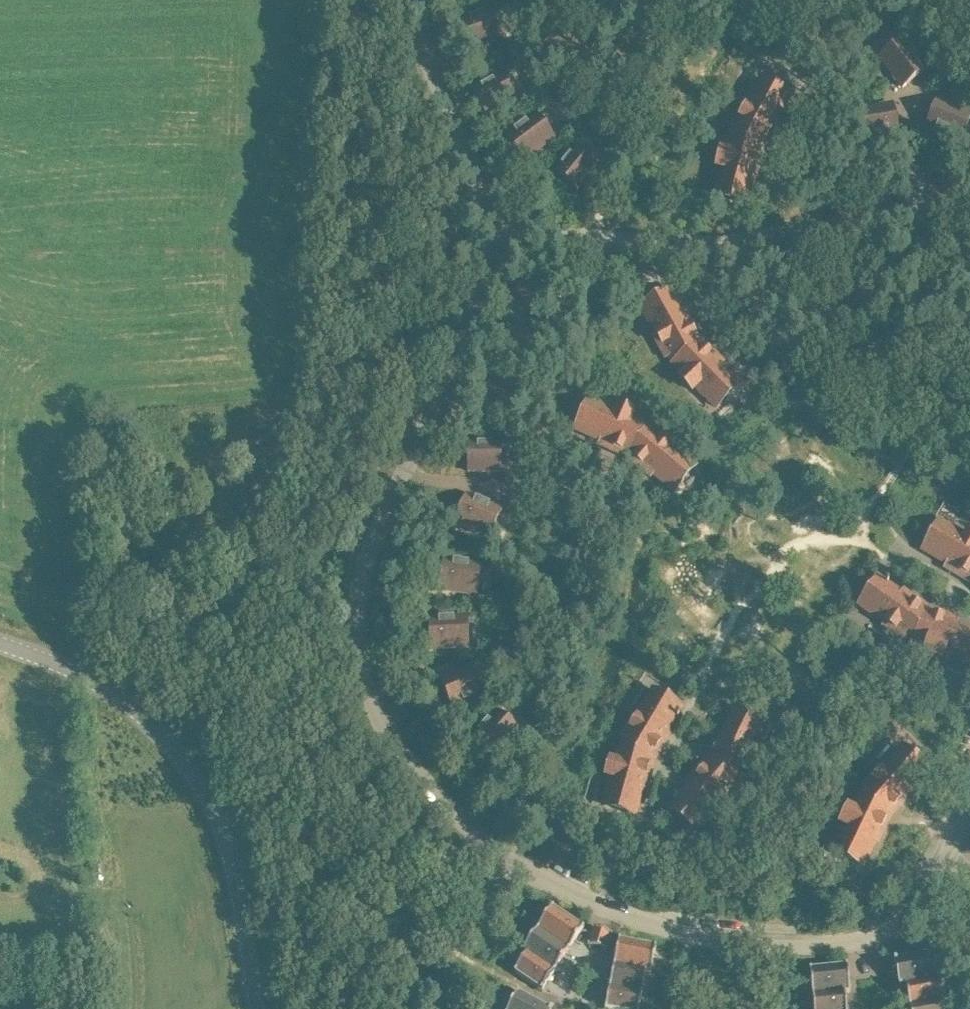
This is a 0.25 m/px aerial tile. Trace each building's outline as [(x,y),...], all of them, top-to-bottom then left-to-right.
[(495,7),(458,21),(469,52),(507,38),(495,7)] [(905,38),(878,58),(902,89),(929,69),(905,38)] [(502,74),(472,91),(486,119),(517,101),(502,74)] [(770,94),(756,86),(745,103),(743,102),(730,124),(732,125),(729,131),(760,145),(766,135),(769,137),(775,127),(772,125),(790,95),(774,86),(770,94)] [(938,97),(925,129),(960,143),(969,119),(969,111),(938,97)] [(895,103),(855,110),(860,143),(901,136),(895,103)] [(534,112),(504,137),(526,164),(556,138),(534,112)] [(760,145),(729,131),(724,146),(720,145),(714,163),(719,165),(714,182),(729,186),(727,195),(744,200),(754,166),(757,167),(761,156),(757,155),(760,145)] [(600,165),(575,145),(553,173),(580,195),(600,165)] [(688,323),(671,293),(655,301),(659,309),(646,317),(656,335),(654,336),(666,358),(668,357),(671,363),(699,343),(693,333),(697,332),(691,321),(688,323)] [(706,350),(699,343),(671,363),(683,375),(679,378),(692,392),(696,388),(708,401),(720,390),(726,396),(739,384),(714,359),(717,356),(709,348),(706,350)] [(615,411),(598,404),(592,418),(584,415),(576,431),(608,445),(606,449),(617,454),(619,450),(629,455),(647,426),(632,419),(634,415),(617,407),(615,411)] [(652,430),(647,426),(629,455),(637,462),(634,464),(644,472),(646,469),(673,491),(684,478),(677,472),(687,460),(671,446),(673,444),(653,428),(652,430)] [(502,442),(468,442),(468,473),(502,473),(502,442)] [(453,524),(490,539),(503,507),(466,492),(453,524)] [(967,528),(964,532),(940,518),(920,550),(945,565),(943,568),(969,584),(969,530),(967,528)] [(438,590),(477,597),(483,563),(444,556),(438,590)] [(910,643),(930,606),(904,587),(902,590),(878,574),(856,605),(883,624),(881,626),(903,642),(905,640),(910,643)] [(959,620),(960,617),(930,606),(910,643),(924,648),(922,654),(943,662),(945,656),(969,665),(969,624),(959,620)] [(430,651),(470,649),(468,614),(429,616),(430,651)] [(478,661),(439,677),(452,710),(492,694),(478,661)] [(657,760),(674,733),(670,731),(685,706),(652,686),(635,714),(633,713),(619,737),(621,738),(618,744),(657,760)] [(755,749),(767,723),(733,706),(720,732),(717,730),(703,759),(739,782),(745,768),(749,770),(759,751),(755,749)] [(494,760),(521,730),(496,708),(470,738),(494,760)] [(648,791),(657,760),(618,744),(614,758),(609,756),(603,778),(608,779),(600,807),(637,817),(645,790),(648,791)] [(739,782),(703,759),(682,783),(685,785),(666,807),(695,832),(716,808),(719,810),(737,789),(735,787),(739,782)] [(912,770),(900,760),(886,776),(884,774),(868,794),(870,795),(865,800),(894,819),(901,811),(904,813),(912,804),(909,801),(931,775),(918,763),(912,770)] [(894,819),(865,800),(858,815),(854,813),(846,830),(850,832),(843,848),(857,855),(853,863),(870,871),(884,839),(888,841),(893,830),(889,828),(894,819)] [(567,953),(585,928),(553,906),(536,931),(567,953)] [(600,929),(591,926),(587,943),(596,946),(605,948),(609,931),(600,929)] [(567,953),(536,931),(523,951),(527,954),(525,956),(554,974),(567,953)] [(651,973),(657,946),(619,938),(613,969),(646,974),(646,972),(651,973)] [(939,982),(933,952),(897,958),(897,956),(893,957),(899,988),(903,987),(902,986),(905,985),(906,988),(939,982)] [(554,974),(525,956),(514,972),(542,991),(554,974)] [(850,992),(848,964),(810,968),(812,997),(846,994),(845,993),(850,992)] [(642,996),(646,974),(613,969),(609,990),(642,996)] [(939,982),(906,988),(910,1008),(912,1008),(943,1004),(939,982)] [(642,996),(609,990),(605,1008),(607,1008),(639,1008),(642,996)] [(554,1008),(551,1007),(550,1008),(518,991),(508,1008),(554,1008)] [(846,994),(812,997),(814,1008),(847,1008),(846,994)]
